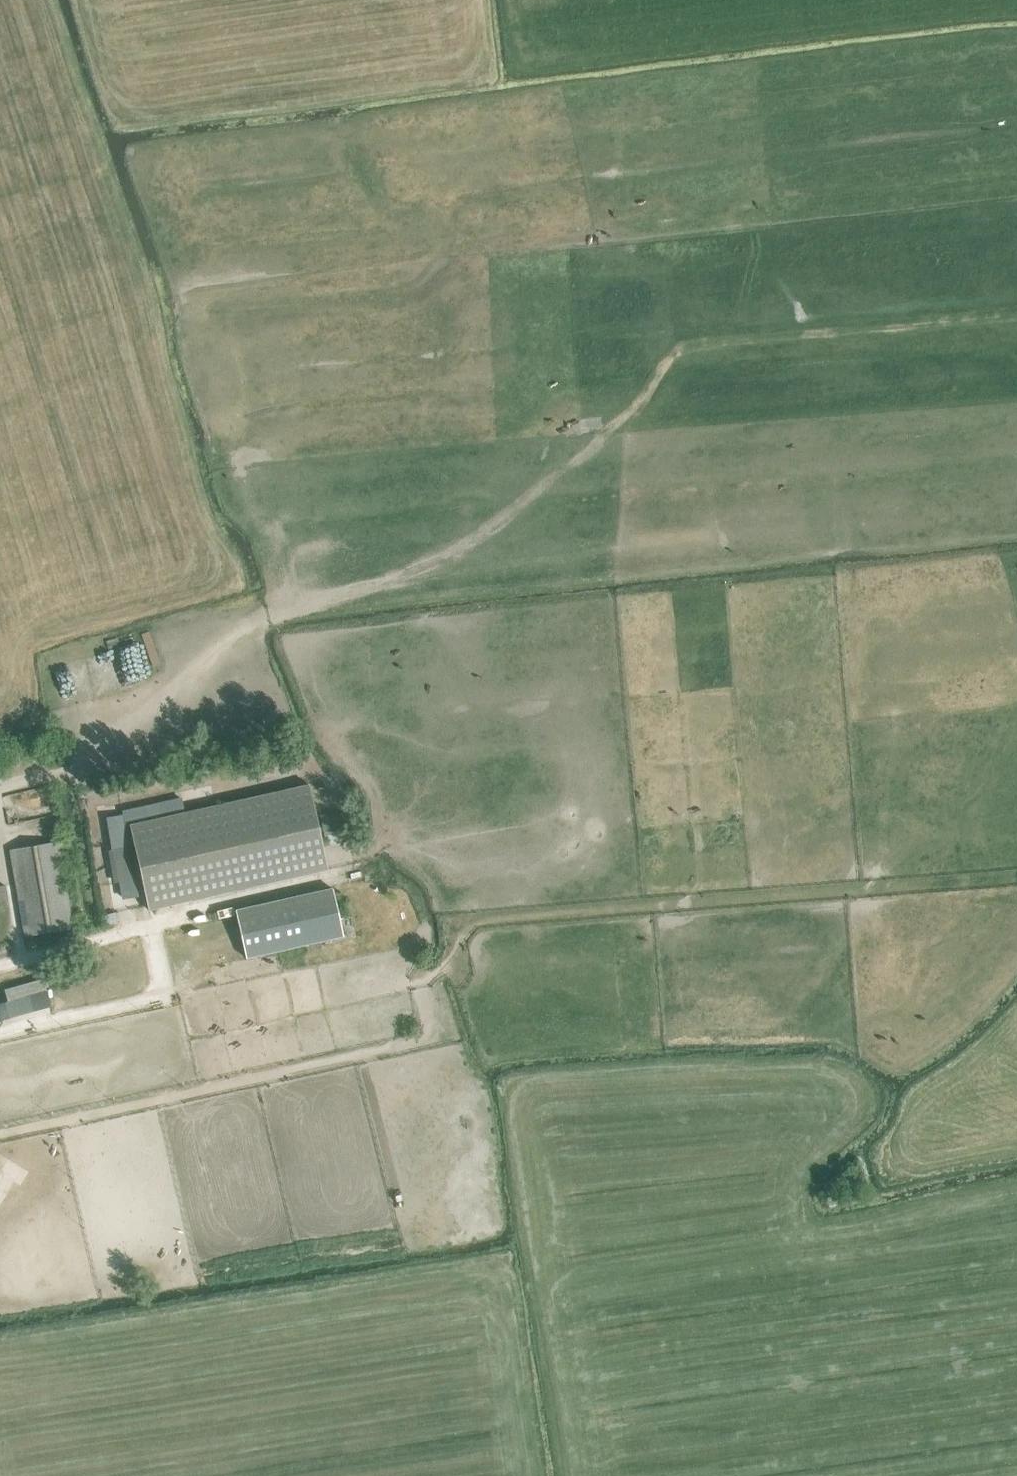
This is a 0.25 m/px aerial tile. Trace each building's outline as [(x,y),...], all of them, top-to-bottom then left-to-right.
[(130,822),(148,906),(326,868),(309,782),(130,822)] [(54,836),(4,845),(20,929),(69,920),(54,836)] [(134,846),(117,847),(119,897),(136,896),(134,846)] [(343,935),(332,888),(234,910),(245,957),(343,935)]
